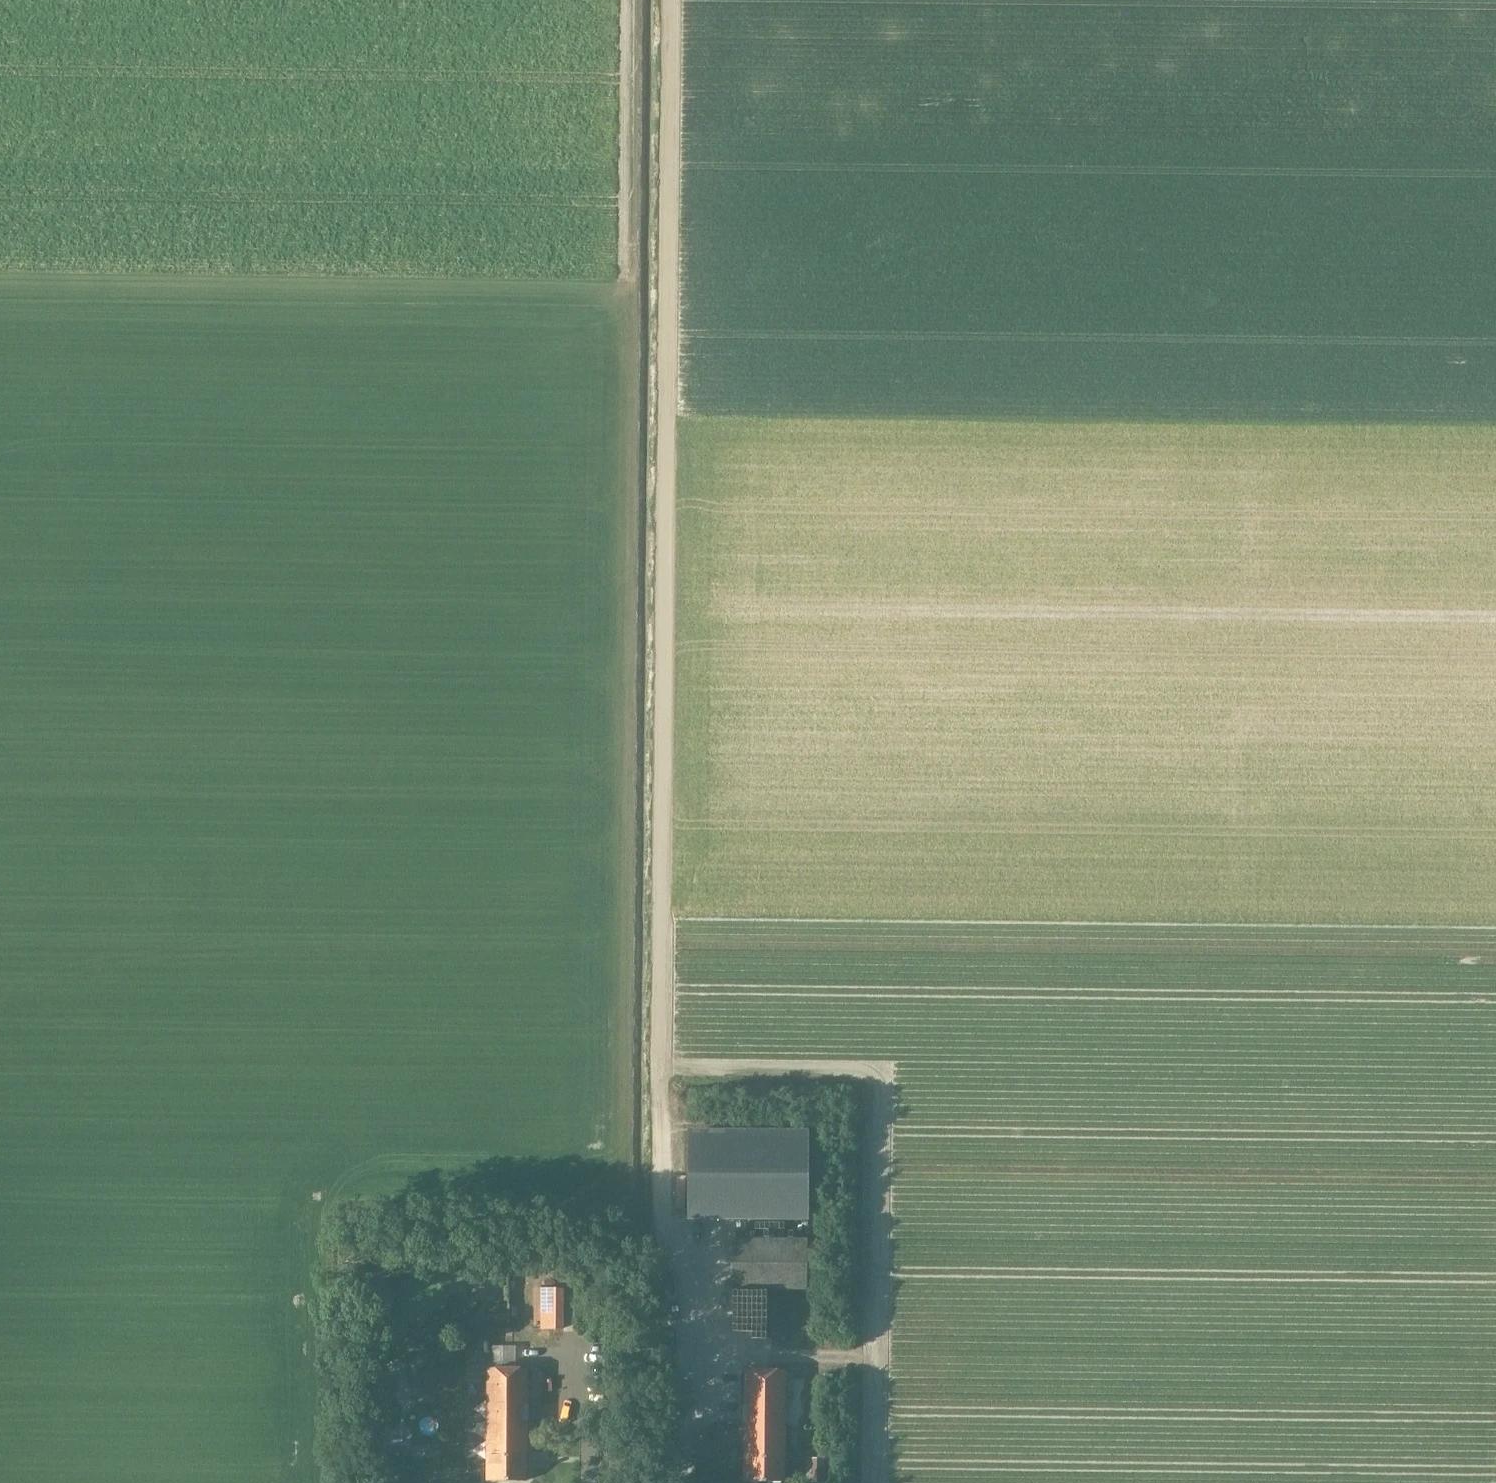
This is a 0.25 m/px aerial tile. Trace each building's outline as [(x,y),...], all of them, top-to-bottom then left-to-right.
[(805,1215),(805,1135),(684,1135),(684,1215),(805,1215)] [(732,1239),(732,1289),(807,1289),(807,1239),(732,1239)] [(563,1330),(564,1288),(540,1288),(540,1330),(563,1330)] [(527,1481),(527,1369),(487,1369),(487,1481),(527,1481)] [(785,1370),(745,1370),(743,1482),(783,1482),(785,1370)]
